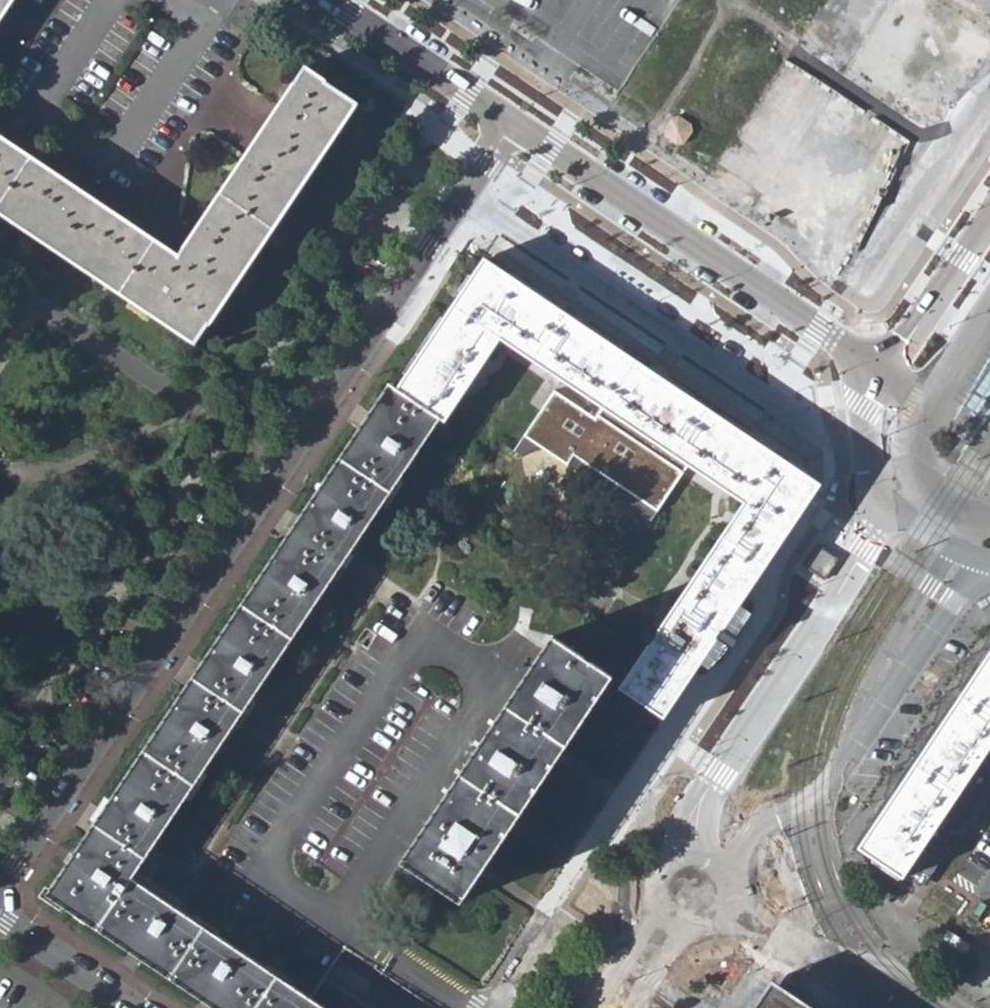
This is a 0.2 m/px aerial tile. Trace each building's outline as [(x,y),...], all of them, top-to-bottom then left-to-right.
[(14,0),(0,0),(0,21),(14,0)] [(133,300),(131,303),(194,345),(208,325),(209,326),(357,106),(325,84),(326,83),(306,69),(295,85),(294,84),(181,251),(182,252),(179,257),(0,137),(0,211),(133,300)] [(662,130),(662,136),(675,145),(684,142),(690,133),(690,125),(677,117),(669,118),(662,130)] [(620,690),(663,720),(817,491),(721,426),(481,264),(396,391),(439,421),(443,424),(500,340),(744,505),(635,666),(620,690)] [(439,421),(396,391),(392,389),(50,900),(212,1007),(324,1007),(133,880),(439,421)] [(550,641),(401,865),(434,886),(462,904),(610,682),(550,641)] [(859,848),(902,876),(989,745),(989,654),(859,848)] [(779,995),(770,1007),(799,1007),(779,995)]
